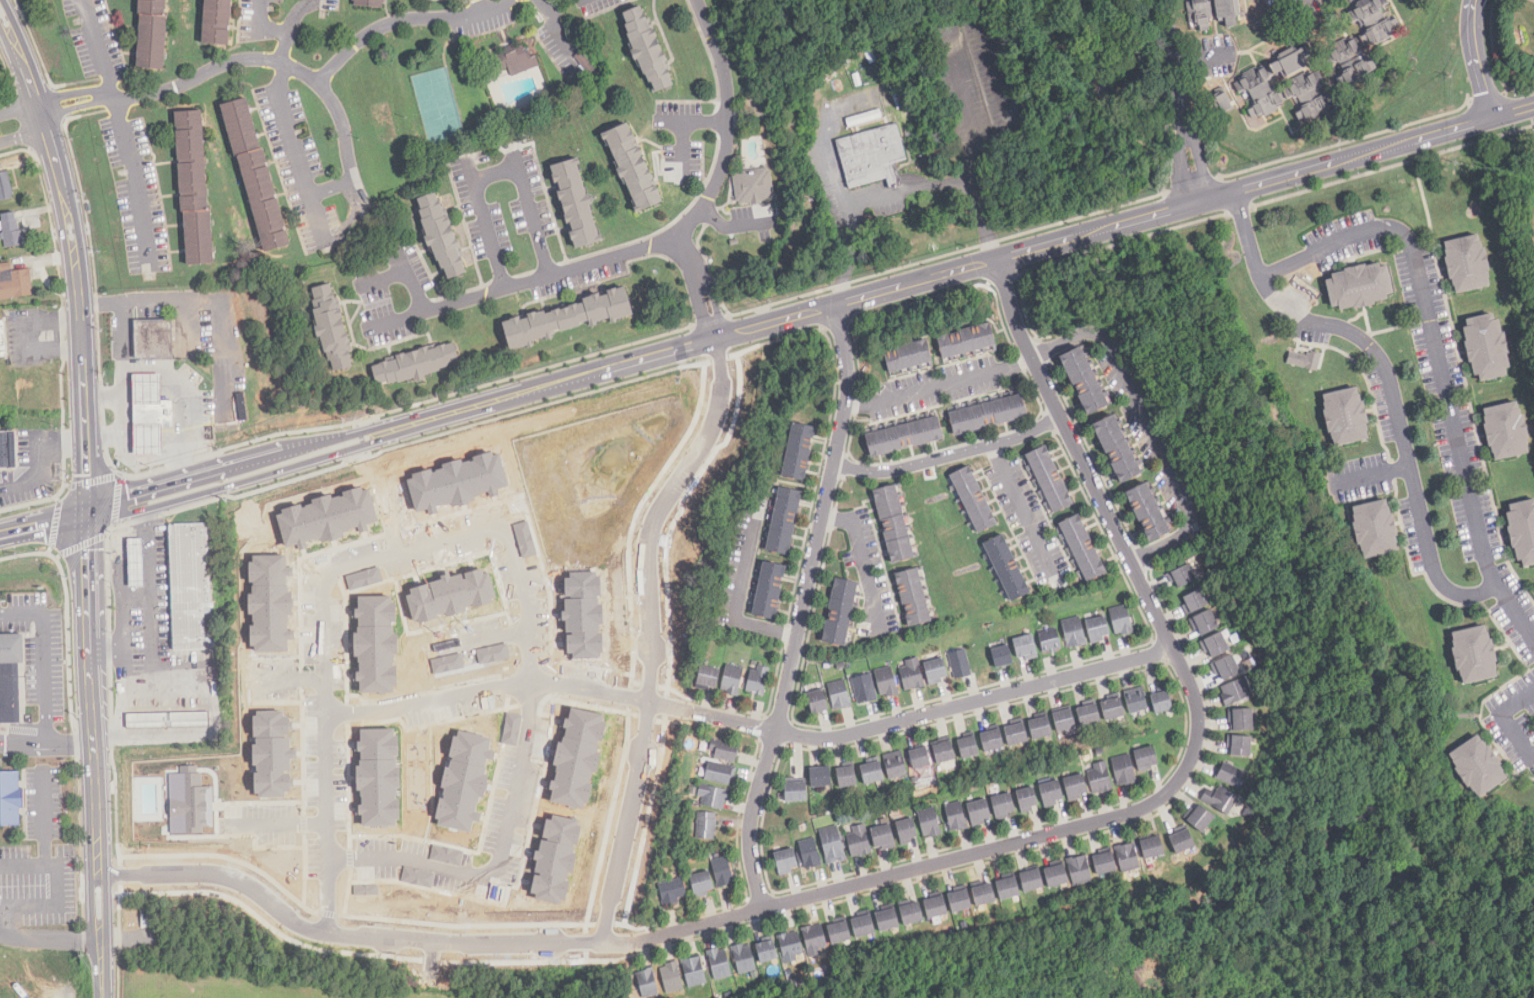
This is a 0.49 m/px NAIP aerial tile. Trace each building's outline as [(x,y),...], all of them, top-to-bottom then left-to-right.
[(138,15),(139,0),(166,0),(165,18),(164,71),(137,69),(138,15)] [(203,45),(205,0),(232,0),(230,47),(203,45)] [(353,2),(354,0),(385,0),(386,4),(383,10),(355,8),(353,2)] [(1195,1),(1195,0),(1205,0),(1206,4),(1211,3),(1213,18),(1208,19),(1209,31),(1199,32),(1196,28),(1196,24),(1190,24),(1187,3),(1195,1)] [(1218,20),(1215,0),(1237,0),(1240,13),(1240,19),(1238,27),(1227,28),(1226,19),(1218,20)] [(1357,4),(1366,0),(1372,0),(1373,2),(1377,0),(1386,0),(1388,4),(1383,7),(1386,13),(1383,15),(1390,23),(1397,19),(1401,27),(1389,34),(1391,39),(1379,45),(1377,41),(1358,51),(1361,57),(1369,53),(1377,70),(1366,75),(1368,80),(1354,87),(1351,83),(1341,88),(1337,78),(1344,74),(1338,61),(1334,61),(1329,64),(1325,56),(1330,53),(1328,48),(1348,38),(1350,41),(1367,32),(1362,22),(1359,21),(1353,24),(1348,14),(1359,8),(1357,4)] [(652,94),(619,15),(639,7),(672,86),(652,94)] [(516,72),(514,66),(499,71),(495,57),(505,54),(506,49),(504,45),(511,43),(512,46),(516,49),(523,46),(525,54),(531,52),(533,59),(524,61),(527,68),(516,72)] [(1301,124),(1296,115),(1302,111),(1304,109),(1295,99),(1293,96),(1288,99),(1277,107),(1279,110),(1266,118),(1263,113),(1253,119),(1248,112),(1256,106),(1249,96),(1224,112),(1215,98),(1224,92),(1227,99),(1238,92),(1231,83),(1256,67),(1259,73),(1264,69),(1270,79),(1275,76),(1268,66),(1279,57),(1293,48),(1296,53),(1305,47),(1312,57),(1303,63),(1306,67),(1288,78),(1278,82),(1282,88),(1306,73),(1309,78),(1318,72),(1324,80),(1315,85),(1322,96),(1326,99),(1331,96),(1336,103),(1325,110),(1327,113),(1314,121),(1312,117),(1301,124)] [(266,253),(239,161),(221,107),(247,99),(262,151),(292,246),(266,253)] [(848,129),(846,121),(880,111),(883,119),(848,129)] [(188,266),(185,214),(176,113),(202,112),(212,212),(215,265),(188,266)] [(638,210),(605,131),(624,123),(657,202),(638,210)] [(837,142),(897,126),(908,162),(896,164),(902,186),(891,190),(887,180),(850,191),(837,142)] [(580,247),(555,165),(576,159),(600,241),(580,247)] [(739,207),(734,175),(769,170),(773,202),(739,207)] [(14,199),(0,202),(0,175),(8,173),(14,199)] [(445,279),(415,201),(435,193),(465,271),(445,279)] [(3,238),(0,239),(0,221),(4,220),(2,213),(15,211),(18,230),(22,229),(24,243),(4,247),(3,238)] [(1452,293),(1442,245),(1478,237),(1489,286),(1452,293)] [(2,283),(0,266),(11,265),(12,273),(30,271),(33,297),(0,301),(0,283),(2,283)] [(1333,310),(1327,279),(1388,267),(1394,298),(1333,310)] [(332,372),(311,291),(331,286),(345,342),(352,367),(332,372)] [(501,342),(495,315),(625,288),(630,316),(501,342)] [(1475,382),(1461,324),(1496,315),(1510,374),(1475,382)] [(137,359),(136,323),(173,322),(174,358),(137,359)] [(938,337),(992,324),(998,346),(944,359),(938,337)] [(935,365),(893,378),(886,353),(928,341),(935,365)] [(380,387),(374,367),(453,342),(459,362),(380,387)] [(1111,406),(1090,417),(1061,358),(1082,348),(1111,406)] [(1318,371),(1287,365),(1289,353),(1313,357),(1313,354),(1320,355),(1318,371)] [(158,372),(132,372),(132,402),(158,401),(158,398),(158,372)] [(1333,447),(1322,396),(1356,388),(1367,440),(1333,447)] [(240,422),(236,395),(244,393),(248,421),(240,422)] [(1029,417),(956,435),(950,414),(1023,396),(1029,417)] [(158,398),(171,398),(171,426),(159,426),(159,422),(132,423),(132,402),(158,401),(158,398)] [(1492,460),(1482,411),(1518,404),(1528,452),(1492,460)] [(1145,474),(1124,484),(1096,425),(1117,415),(1145,474)] [(945,439),(873,459),(867,436),(939,417),(945,439)] [(159,422),(132,423),(132,452),(159,452),(159,426),(159,422)] [(800,483),(782,479),(793,425),(811,429),(800,483)] [(16,468),(0,469),(0,431),(15,430),(16,468)] [(1075,505),(1056,514),(1028,456),(1048,447),(1075,505)] [(971,467),(999,525),(980,534),(952,476),(971,467)] [(410,480),(417,510),(466,498),(465,493),(454,496),(451,485),(455,484),(453,474),(457,474),(456,469),(410,480)] [(1152,543),(1129,493),(1150,483),(1173,533),(1152,543)] [(872,490),(896,484),(915,554),(891,560),(872,490)] [(377,521),(369,486),(342,492),(343,495),(332,498),(331,494),(310,499),(311,504),(301,507),(301,506),(277,512),(285,547),(322,539),(323,542),(344,537),(342,529),(377,521)] [(787,555),(767,551),(780,491),(800,495),(787,555)] [(1502,507),(1533,500),(1533,561),(1516,566),(1502,507)] [(1364,558),(1354,509),(1389,502),(1399,551),(1364,558)] [(1089,582),(1061,525),(1081,515),(1109,573),(1089,582)] [(172,653),(168,526),(208,524),(211,605),(205,605),(206,652),(172,653)] [(1032,594),(1013,603),(985,545),(1004,536),(1032,594)] [(130,590),(129,542),(144,542),(145,589),(130,590)] [(289,652),(290,591),(287,591),(288,556),(250,555),(250,582),(252,582),(252,593),(248,593),(248,615),(252,615),(251,651),(289,652)] [(774,617),(752,613),(762,559),(784,563),(774,617)] [(890,570),(914,564),(927,616),(903,622),(890,570)] [(1180,589),(1178,582),(1173,584),(1169,575),(1191,565),(1198,581),(1180,589)] [(406,587),(414,622),(496,602),(488,568),(406,587)] [(820,639),(834,576),(854,581),(840,643),(820,639)] [(1211,605),(1190,616),(1185,607),(1190,604),(1187,598),(1203,589),(1211,605)] [(356,596),(355,657),(358,657),(357,681),(360,681),(359,692),(395,693),(396,666),(393,666),(393,653),(397,653),(398,633),(394,633),(395,596),(356,596)] [(1122,631),(1116,633),(1110,608),(1126,604),(1133,631),(1123,634),(1122,631)] [(1222,627),(1205,636),(1202,629),(1197,632),(1192,621),(1213,610),(1222,627)] [(1100,635),(1102,640),(1092,643),(1085,620),(1103,614),(1109,632),(1100,635)] [(1070,649),(1060,622),(1078,616),(1088,643),(1070,649)] [(1459,684),(1449,635),(1485,628),(1495,676),(1459,684)] [(1056,649),(1057,652),(1051,654),(1050,651),(1044,653),(1039,634),(1056,629),(1062,648),(1056,649)] [(19,723),(0,723),(0,634),(21,633),(22,662),(18,662),(19,723)] [(1027,660),(1025,655),(1018,657),(1013,639),(1031,633),(1038,657),(1027,660)] [(1233,651),(1216,658),(1213,652),(1208,654),(1203,643),(1225,633),(1233,651)] [(1007,644),(1011,662),(994,666),(990,648),(1007,644)] [(971,673),(954,678),(947,652),(964,648),(971,673)] [(897,667),(905,665),(903,658),(915,654),(923,684),(903,689),(897,667)] [(1244,673),(1227,681),(1223,674),(1219,676),(1214,666),(1236,655),(1244,673)] [(939,681),(928,684),(922,660),(940,656),(945,674),(938,676),(939,681)] [(885,694),(884,691),(878,693),(871,668),(887,663),(895,692),(885,694)] [(737,694),(722,691),(726,667),(740,669),(737,694)] [(715,687),(697,685),(699,668),(717,670),(715,687)] [(761,696),(747,694),(750,672),(755,673),(756,669),(765,670),(761,696)] [(855,701),(849,676),(867,671),(873,696),(855,701)] [(831,707),(824,681),(841,676),(848,703),(831,707)] [(1255,696),(1228,707),(1223,696),(1226,695),(1223,687),(1248,678),(1255,696)] [(808,710),(803,691),(819,687),(824,706),(808,710)] [(1150,694),(1166,689),(1171,707),(1156,712),(1150,694)] [(1125,697),(1142,692),(1147,708),(1129,713),(1125,697)] [(1102,704),(1120,699),(1124,715),(1107,720),(1102,704)] [(1077,711),(1096,705),(1101,721),(1083,727),(1077,711)] [(592,772),(596,772),(605,714),(570,708),(568,719),(563,718),(562,727),(565,727),(563,742),(557,741),(554,765),(557,765),(555,781),(549,780),(548,789),(552,790),(550,803),(586,808),(592,772)] [(1255,731),(1236,731),(1236,730),(1232,730),(1232,724),(1230,724),(1230,710),(1255,710),(1255,731)] [(255,797),(285,798),(285,789),(292,789),(292,772),(290,772),(290,759),(296,759),(296,749),(291,749),(291,718),(283,718),(283,711),(254,711),(253,764),(256,764),(255,797)] [(501,743),(516,746),(522,715),(507,712),(501,743)] [(1055,716),(1072,712),(1077,728),(1060,732),(1055,716)] [(128,732),(127,717),(209,715),(210,729),(128,732)] [(1030,723),(1049,719),(1053,735),(1034,740),(1030,723)] [(1006,729),(1024,724),(1029,741),(1011,746),(1006,729)] [(399,799),(399,767),(397,767),(397,729),(360,729),(360,742),(354,742),(354,751),(360,751),(360,765),(356,765),(356,790),(361,790),(361,806),(356,806),(356,814),(362,814),(362,826),(398,826),(398,799),(399,799)] [(981,734),(999,729),(1005,747),(986,752),(981,734)] [(471,831),(473,821),(480,822),(481,813),(479,813),(488,759),(493,760),(495,750),(489,750),(491,737),(455,731),(449,767),(445,766),(441,788),(442,788),(436,826),(471,831)] [(1481,796),(1453,755),(1484,734),(1511,776),(1481,796)] [(958,740),(974,736),(979,754),(963,759),(958,740)] [(1253,758),(1234,757),(1234,750),(1230,750),(1230,737),(1254,739),(1253,758)] [(740,746),(736,762),(709,756),(713,740),(740,746)] [(933,745),(951,741),(955,759),(937,763),(933,745)] [(1151,764),(1152,767),(1141,771),(1133,751),(1150,744),(1157,762),(1151,764)] [(907,750),(925,746),(929,764),(912,768),(907,750)] [(882,755),(901,751),(906,774),(887,778),(882,755)] [(1117,783),(1111,759),(1129,755),(1134,779),(1117,783)] [(857,762),(878,758),(881,777),(861,781),(857,762)] [(1092,792),(1088,773),(1095,771),(1093,763),(1104,760),(1111,788),(1092,792)] [(732,767),(728,785),(704,780),(707,762),(732,767)] [(1241,790),(1215,778),(1220,769),(1221,769),(1224,763),(1248,774),(1241,790)] [(806,766),(825,764),(827,782),(807,784),(806,766)] [(832,767),(850,764),(853,782),(836,786),(832,767)] [(212,786),(200,787),(200,765),(181,766),(181,773),(169,773),(170,833),(203,833),(203,826),(213,826),(212,786)] [(22,824),(0,825),(0,773),(21,771),(22,789),(25,789),(26,808),(21,808),(22,824)] [(1082,774),(1086,790),(1068,795),(1063,779),(1082,774)] [(781,780),(801,779),(802,798),(782,799),(781,780)] [(1044,802),(1040,784),(1058,780),(1062,798),(1044,802)] [(728,789),(723,808),(700,803),(702,795),(697,794),(700,782),(728,789)] [(1032,787),(1037,803),(1021,808),(1017,792),(1032,787)] [(1229,817),(1203,800),(1209,791),(1216,795),(1222,787),(1241,799),(1229,817)] [(997,815),(992,798),(1010,793),(1015,810),(997,815)] [(986,798),(991,816),(971,821),(966,804),(986,798)] [(944,805),(960,801),(966,824),(951,828),(944,805)] [(931,836),(930,832),(923,834),(916,811),(932,806),(940,834),(931,836)] [(1202,834),(1184,819),(1191,809),(1195,812),(1200,806),(1215,818),(1202,834)] [(715,840),(697,838),(698,811),(716,812),(715,840)] [(537,859),(537,860),(531,899),(566,905),(579,820),(544,815),(537,859)] [(908,836),(910,842),(900,845),(893,820),(910,815),(915,834),(908,836)] [(843,834),(851,832),(849,824),(862,821),(870,850),(849,856),(843,834)] [(882,848),(881,843),(872,845),(867,827),(888,821),(894,845),(882,848)] [(824,863),(814,827),(834,822),(843,858),(824,863)] [(1177,855),(1170,838),(1188,831),(1195,847),(1177,855)] [(803,867),(795,839),(810,835),(818,863),(803,867)] [(1165,854),(1145,860),(1141,842),(1161,837),(1165,854)] [(464,852),(433,844),(429,859),(460,867),(464,852)] [(1123,874),(1116,847),(1122,845),(1122,847),(1135,844),(1141,869),(1123,874)] [(788,871),(777,874),(770,851),(789,846),(794,864),(787,866),(788,871)] [(1118,870),(1098,876),(1093,858),(1113,852),(1118,870)] [(718,886),(711,861),(725,857),(732,882),(718,886)] [(1075,886),(1070,865),(1069,865),(1068,860),(1074,858),(1075,860),(1088,857),(1094,882),(1075,886)] [(1045,870),(1064,865),(1068,882),(1049,887),(1045,870)] [(401,881),(432,888),(435,873),(404,866),(401,881)] [(705,890),(707,895),(694,898),(688,874),(706,869),(711,888),(705,890)] [(1021,875),(1039,870),(1044,888),(1025,892),(1021,875)] [(677,897),(678,903),(662,906),(657,883),(682,877),(686,895),(677,897)] [(997,883),(1016,878),(1020,896),(1001,901),(997,883)] [(996,902),(977,907),(972,889),(991,884),(996,902)] [(354,885),(354,895),(378,894),(378,885),(354,885)] [(953,913),(948,896),(968,890),(972,908),(953,913)] [(929,920),(924,902),(943,897),(947,914),(929,920)] [(900,908),(919,903),(923,921),(905,926),(900,908)] [(899,927),(880,932),(876,915),(895,910),(899,927)] [(142,930),(141,912),(148,912),(149,930),(142,930)] [(852,921),(871,916),(875,932),(856,938),(852,921)] [(833,944),(829,927),(847,922),(852,939),(833,944)] [(823,925),(828,947),(820,949),(821,954),(810,957),(802,928),(814,925),(815,927),(823,925)] [(793,954),(795,961),(783,964),(776,936),(797,931),(802,952),(793,954)] [(771,941),(775,957),(759,961),(755,945),(771,941)] [(730,946),(742,942),(744,946),(747,945),(755,969),(739,973),(730,946)] [(707,950),(718,947),(719,951),(724,949),(731,975),(714,979),(707,950)] [(680,961),(699,955),(706,982),(688,987),(680,961)] [(660,968),(666,967),(665,964),(676,961),(682,988),(666,992),(660,968)] [(634,972),(652,968),(658,993),(641,997),(634,972)]
